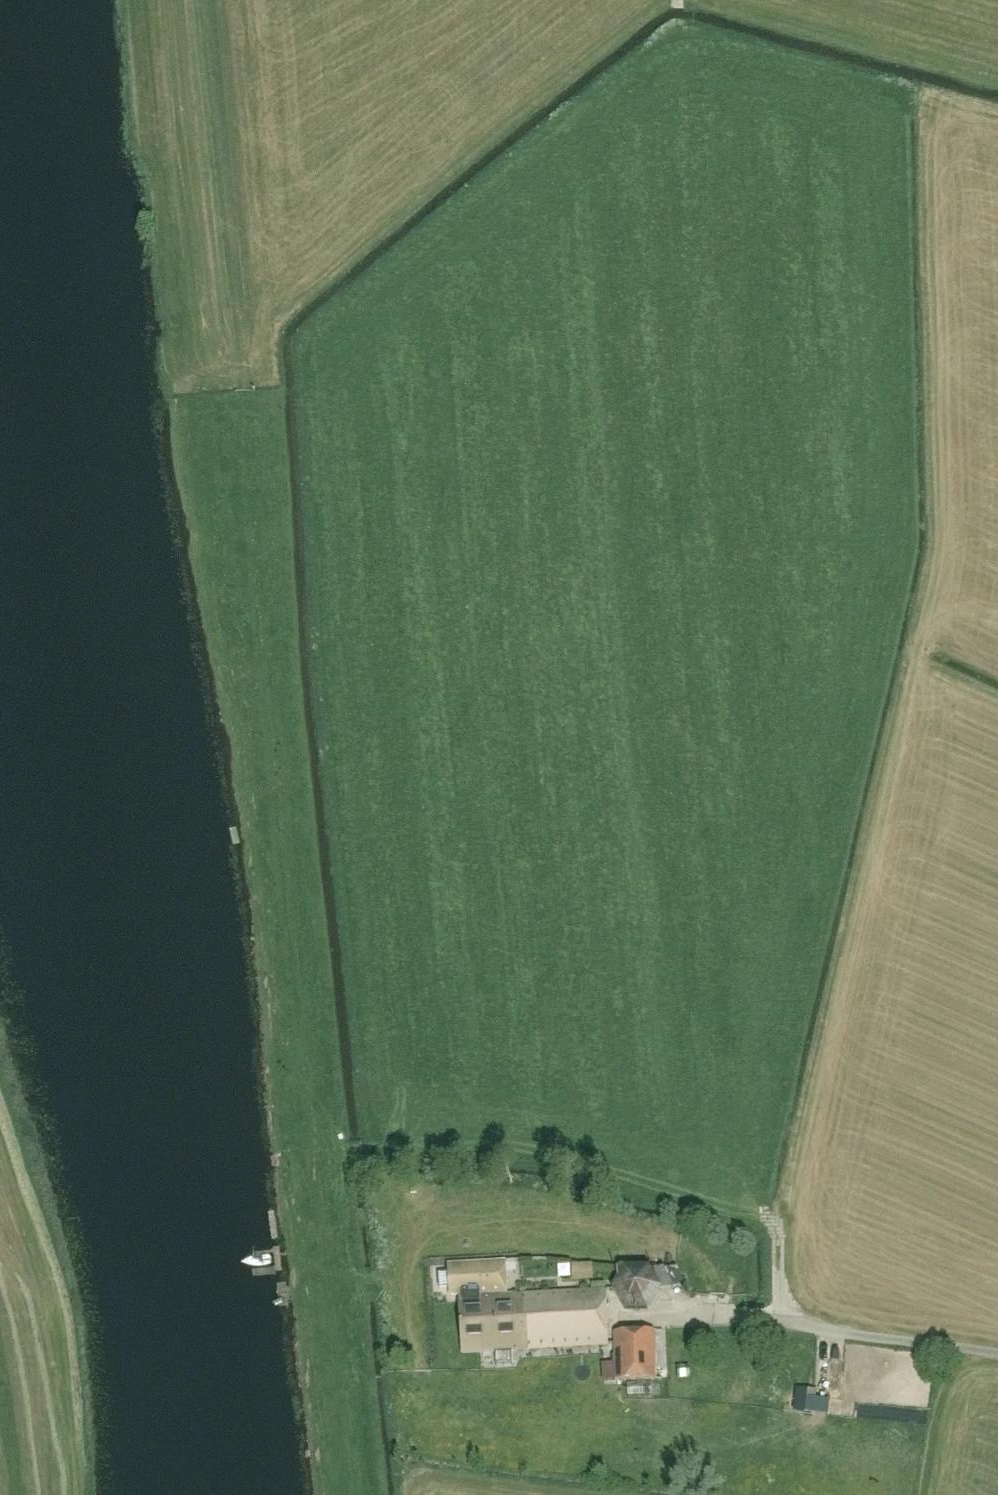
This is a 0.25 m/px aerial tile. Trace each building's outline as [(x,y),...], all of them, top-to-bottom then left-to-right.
[(504,1261),(447,1265),(450,1295),(459,1294),(459,1298),(462,1353),(607,1345),(604,1288),(518,1293),(518,1294),(479,1296),(479,1293),(506,1291),(504,1261)] [(593,1265),(571,1267),(572,1282),(594,1280),(593,1265)] [(624,1269),(614,1289),(624,1306),(651,1306),(660,1288),(649,1268),(624,1269)] [(613,1331),(615,1380),(655,1379),(654,1330),(613,1331)] [(799,1387),(796,1411),(811,1413),(814,1389),(799,1387)]
